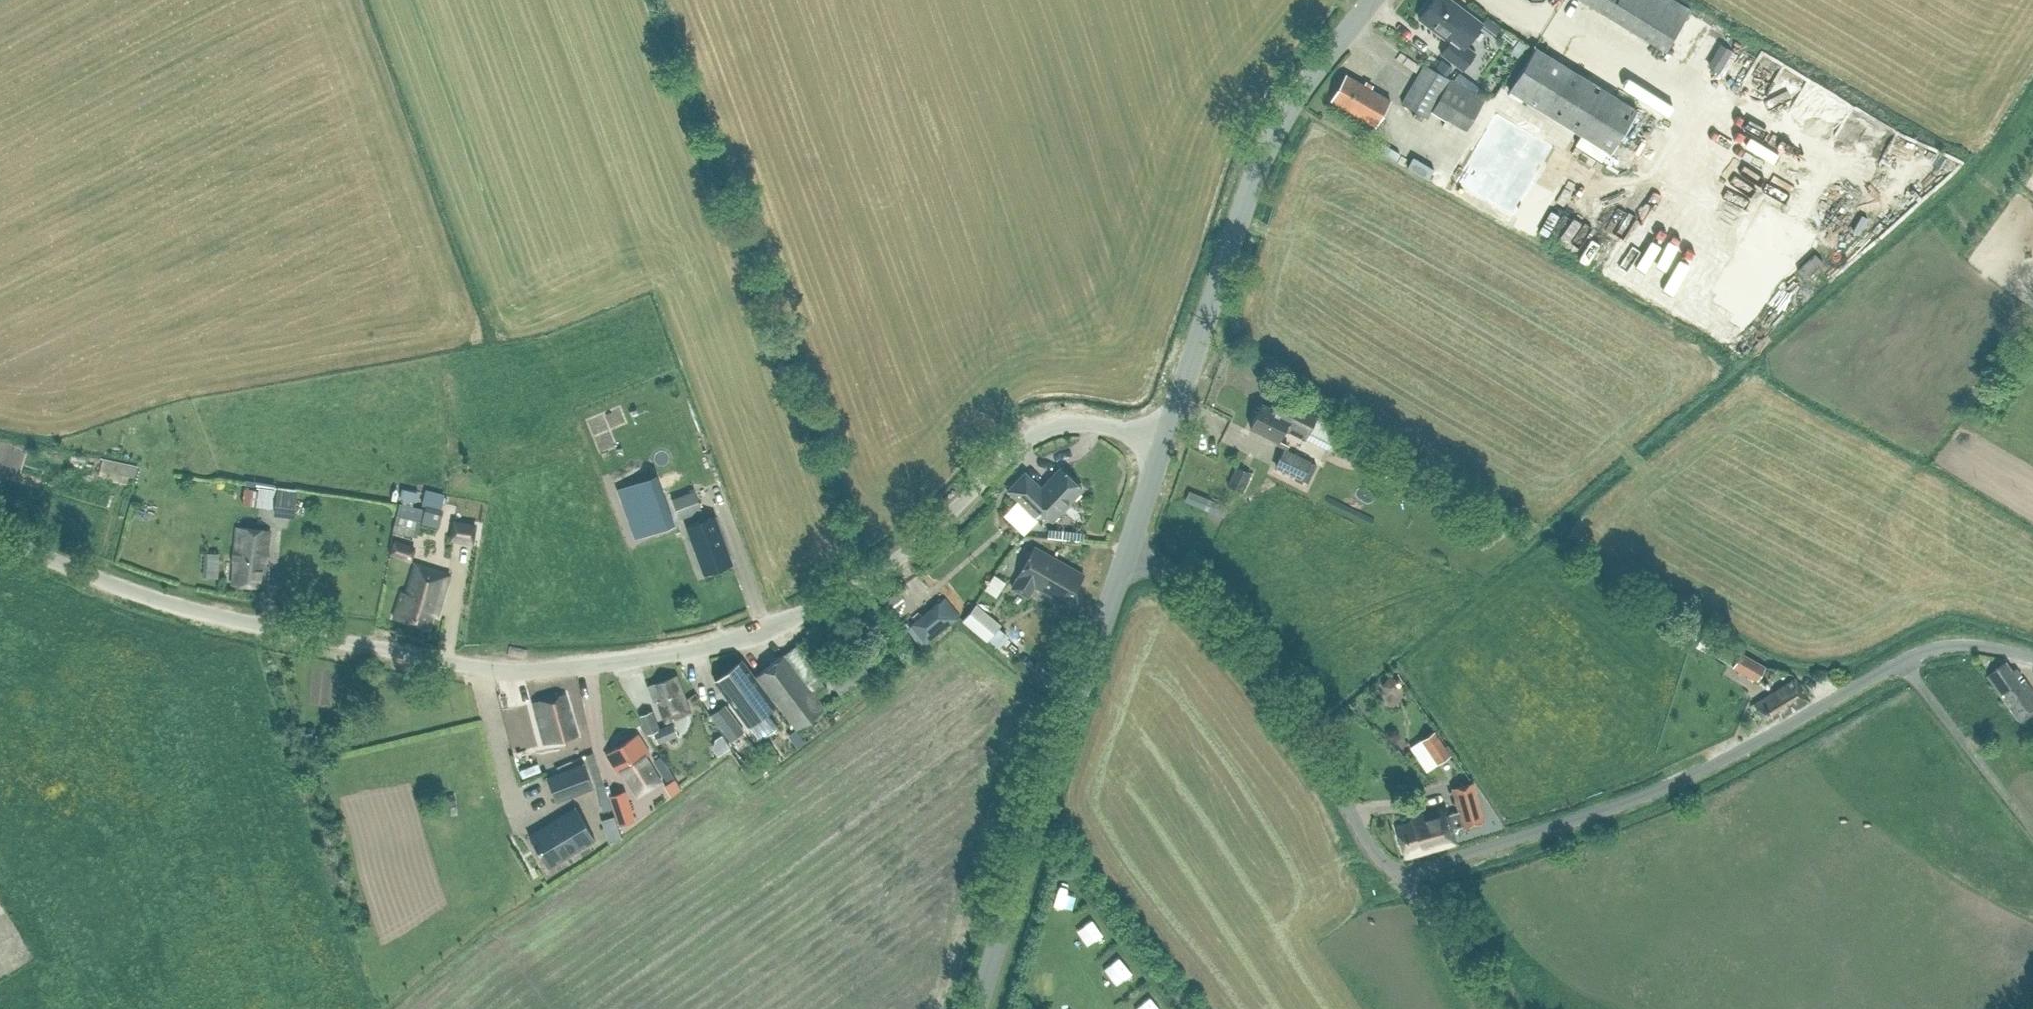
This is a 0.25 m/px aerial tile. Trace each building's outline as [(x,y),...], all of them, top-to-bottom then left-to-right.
[(1454,0),(1430,0),(1418,16),(1449,40),(1441,52),(1462,67),(1474,51),(1465,45),(1482,21),(1454,0)] [(1665,49),(1690,7),(1678,0),(1584,0),(1665,49)] [(1718,71),(1732,49),(1720,42),(1707,64),(1718,71)] [(1510,89),(1610,151),(1637,109),(1535,46),(1509,88),(1510,89)] [(1424,63),(1402,102),(1427,116),(1431,109),(1466,129),(1484,97),(1424,63)] [(1333,100),(1374,124),(1389,98),(1348,74),(1333,100)] [(1498,143),(1512,119),(1489,106),(1475,131),(1498,143)] [(1555,148),(1568,141),(1560,128),(1547,136),(1555,148)] [(1748,131),(1744,139),(1776,156),(1781,148),(1748,131)] [(1806,210),(1814,197),(1777,173),(1769,186),(1806,210)] [(1524,177),(1523,186),(1549,187),(1549,179),(1524,177)] [(1895,206),(1912,196),(1907,186),(1889,196),(1895,206)] [(1854,220),(1866,228),(1876,215),(1841,189),(1826,208),(1850,225),(1854,220)] [(1586,257),(1598,235),(1573,222),(1562,244),(1586,257)] [(1641,236),(1628,253),(1640,261),(1652,244),(1641,236)] [(1280,392),(1273,406),(1262,401),(1250,425),(1279,439),(1285,427),(1321,445),(1329,451),(1343,425),(1333,420),(1317,412),(1317,410),(1280,392)] [(1275,465),(1302,478),(1311,460),(1284,447),(1275,465)] [(1253,470),(1239,464),(1230,484),(1244,490),(1253,470)] [(1025,471),(1008,488),(1034,513),(1040,507),(1052,519),(1061,509),(1064,509),(1070,503),(1070,500),(1082,487),(1060,466),(1041,486),(1025,471)] [(654,473),(616,487),(634,537),(672,523),(654,473)] [(677,485),(681,506),(695,504),(697,513),(719,508),(717,501),(729,499),(725,477),(711,479),(710,478),(677,485)] [(275,512),(293,514),(296,491),(278,489),(275,512)] [(1188,489),(1184,499),(1222,516),(1226,505),(1188,489)] [(397,508),(393,530),(416,535),(420,519),(423,507),(412,504),(408,504),(400,502),(399,501),(397,508)] [(426,503),(421,521),(437,525),(442,507),(441,507),(426,503)] [(732,562),(715,515),(687,525),(704,572),(732,562)] [(448,540),(472,544),(476,522),(451,518),(448,540)] [(237,526),(232,582),(266,585),(267,565),(265,565),(269,529),(237,526)] [(410,560),(414,547),(395,540),(390,553),(410,560)] [(1083,572),(1035,546),(1013,585),(1028,594),(1033,585),(1066,603),(1083,572)] [(206,576),(217,577),(218,557),(206,557),(206,576)] [(445,570),(415,562),(406,591),(401,590),(394,616),(429,626),(445,570)] [(906,594),(915,605),(927,596),(918,584),(906,594)] [(940,598),(909,622),(925,642),(955,617),(940,598)] [(1000,623),(975,603),(962,618),(987,639),(1000,623)] [(756,673),(798,727),(824,707),(816,696),(827,689),(795,644),(783,652),(756,673)] [(855,649),(825,667),(839,690),(869,672),(855,649)] [(1756,680),(1766,664),(1741,650),(1732,665),(1756,680)] [(715,679),(730,698),(749,724),(777,704),(742,658),(715,679)] [(2020,721),(2024,718),(2022,717),(2032,709),(2032,689),(2024,677),(2021,679),(2018,676),(2021,674),(2016,667),(2012,669),(2005,661),(1986,675),(2020,721)] [(690,710),(676,673),(648,684),(654,699),(658,699),(665,720),(690,710)] [(1808,699),(1795,677),(1753,701),(1764,719),(1778,711),(1780,716),(1808,699)] [(535,701),(546,742),(576,734),(565,693),(535,701)] [(724,703),(709,713),(729,740),(744,728),(724,703)] [(640,714),(647,733),(654,730),(658,740),(676,733),(672,723),(659,728),(652,710),(640,714)] [(1420,739),(1436,763),(1449,754),(1433,730),(1420,739)] [(606,754),(617,772),(622,769),(637,794),(660,781),(645,755),(650,752),(638,734),(606,754)] [(547,776),(556,803),(594,789),(584,762),(547,776)] [(1484,820),(1473,781),(1452,787),(1459,810),(1447,813),(1445,807),(1411,816),(1413,820),(1396,825),(1405,856),(1455,842),(1451,828),(1463,825),(1484,820)] [(618,824),(631,819),(634,818),(625,789),(609,793),(608,794),(612,807),(618,824)] [(528,834),(549,868),(596,840),(575,806),(528,834)] [(1128,946),(1116,959),(1125,967),(1136,953),(1128,946)] [(1144,987),(1153,1008),(1156,1008),(1170,1003),(1161,981),(1144,987)] [(1064,1008),(1090,1008),(1091,1008),(1078,994),(1063,1008),(1064,1008)]
